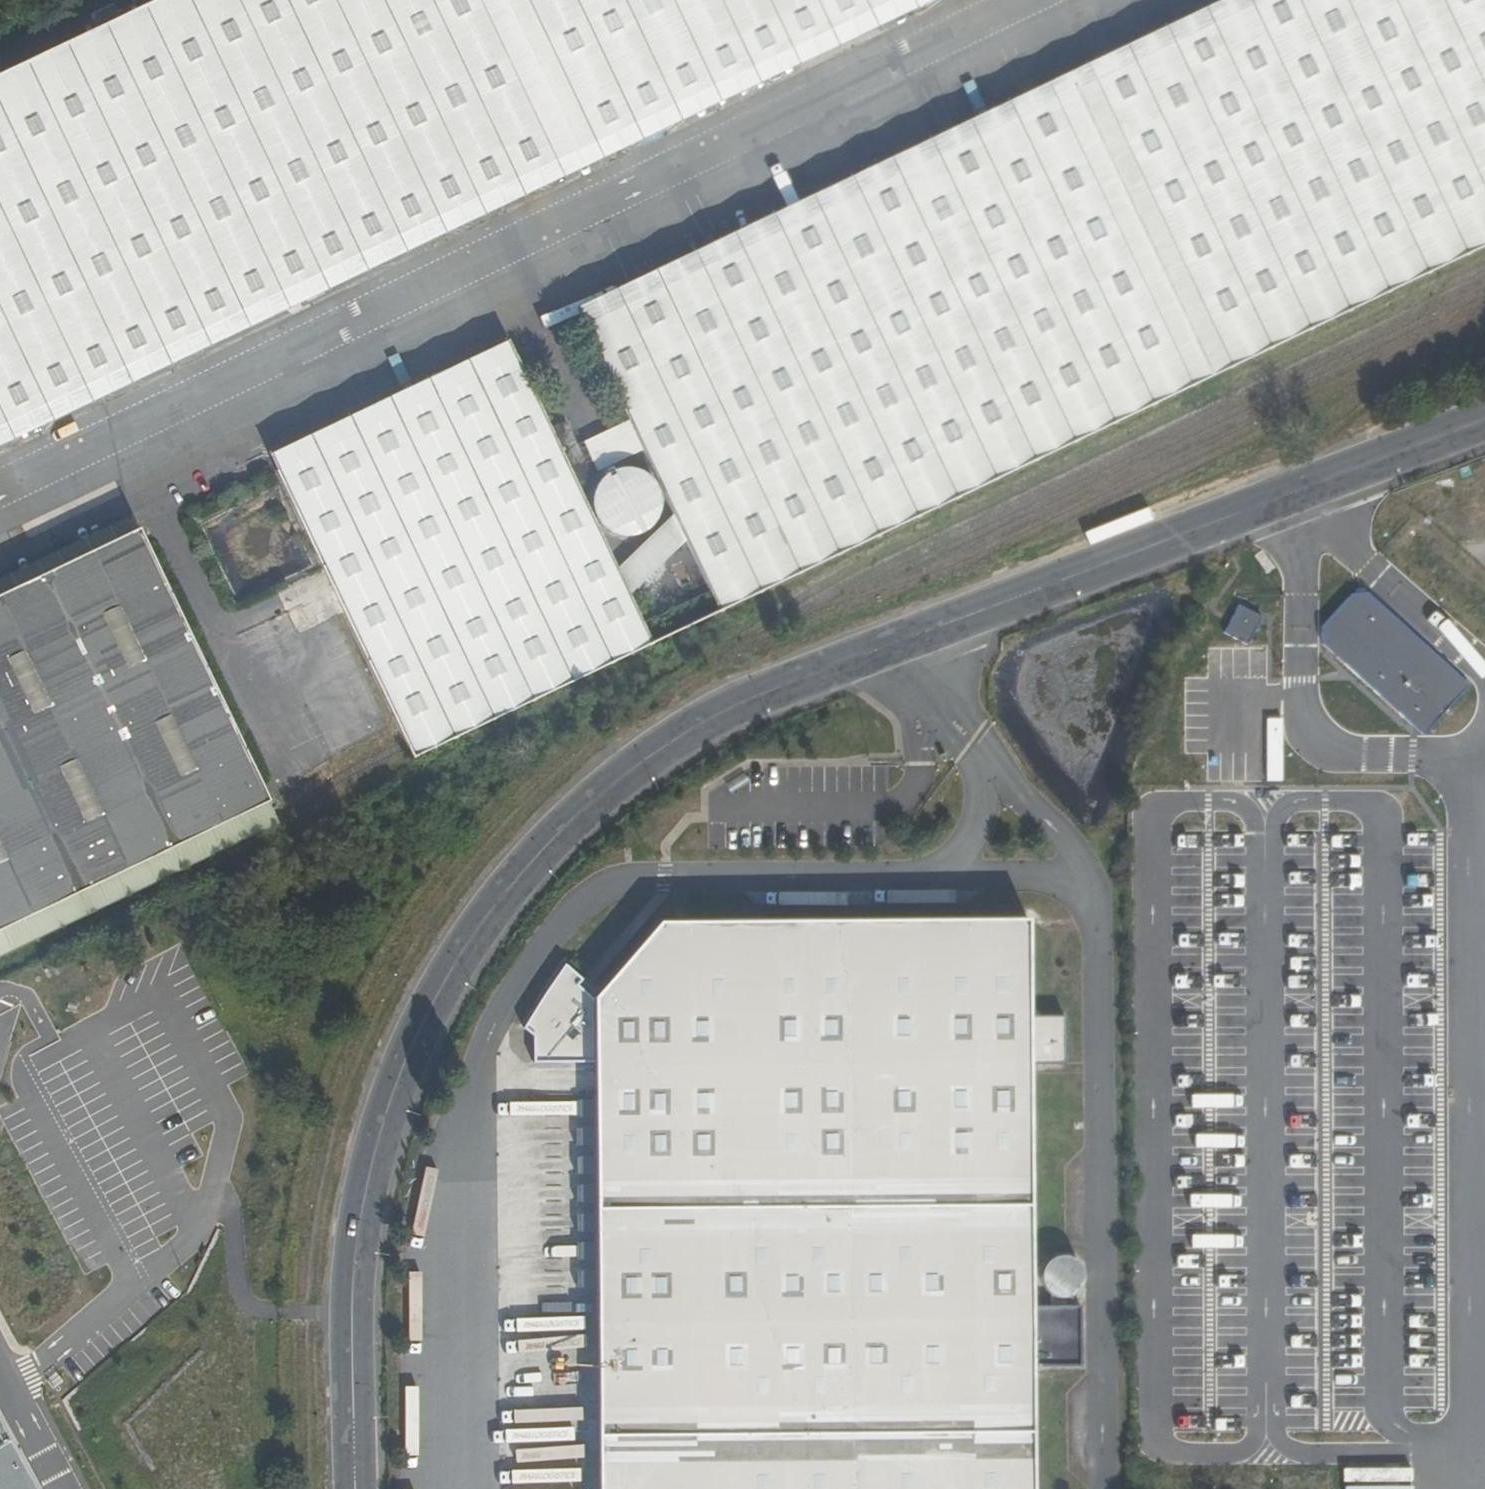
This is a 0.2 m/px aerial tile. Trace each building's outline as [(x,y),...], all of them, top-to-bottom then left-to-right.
[(0,74),(0,426),(892,0),(154,0),(0,74)] [(1484,247),(1484,0),(1266,0),(1255,5),(582,325),(719,612),(1167,399),(1484,247)] [(270,454),(415,759),(653,645),(508,340),(270,454)] [(0,594),(0,929),(268,801),(137,528),(0,594)] [(1359,584),(1319,629),(1320,645),(1422,737),(1469,680),(1359,584)] [(1017,920),(642,920),(576,994),(581,1488),(1024,1488),(1017,920)] [(0,1432),(0,1488),(31,1488),(0,1432)]
